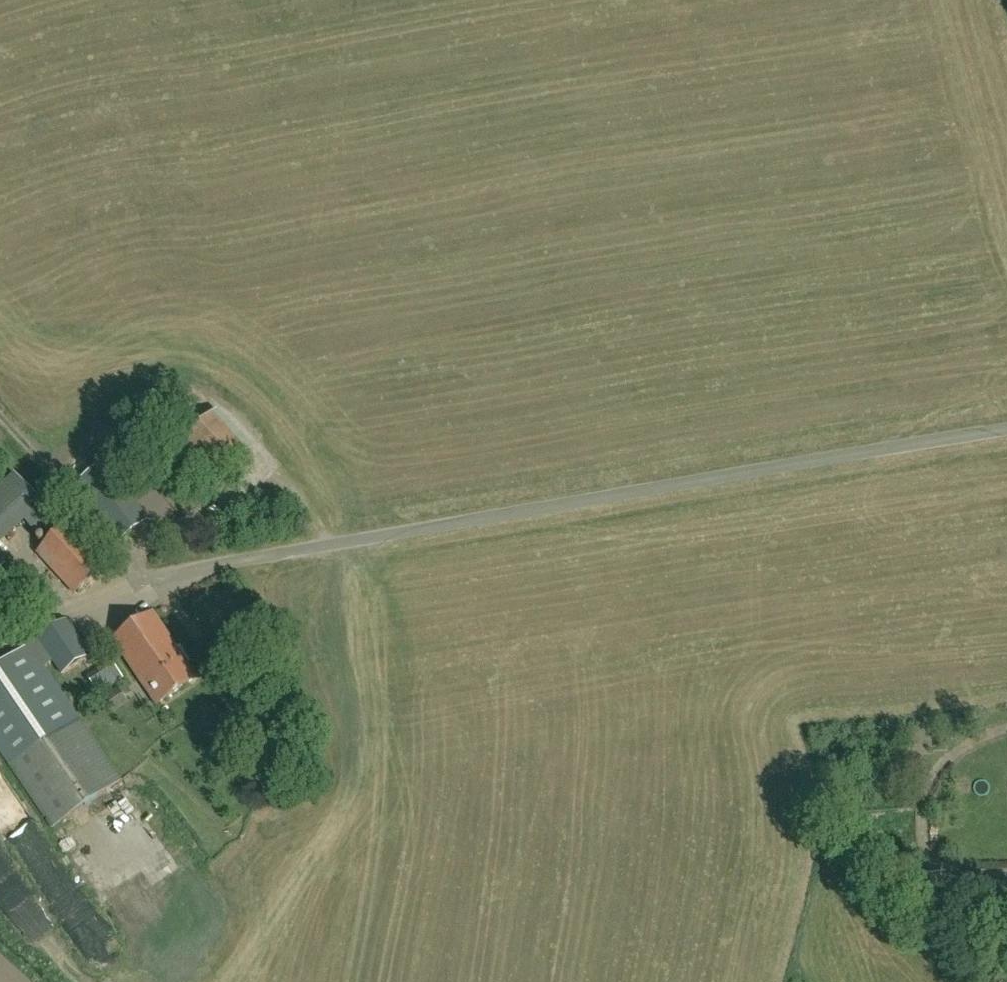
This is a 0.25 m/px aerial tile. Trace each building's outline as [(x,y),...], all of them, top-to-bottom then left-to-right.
[(218,418),(178,455),(214,493),(254,455),(218,418)] [(120,541),(149,520),(106,462),(77,483),(120,541)] [(44,503),(16,473),(0,487),(0,542),(44,503)] [(75,593),(106,565),(69,524),(38,552),(75,593)] [(157,705),(198,677),(188,663),(191,662),(181,647),(178,649),(154,612),(113,640),(157,705)] [(88,731),(44,666),(53,659),(63,673),(90,655),(66,619),(38,638),(39,638),(29,645),(28,644),(0,664),(0,748),(12,765),(54,826),(122,779),(88,731)] [(100,694),(124,677),(111,658),(87,675),(100,694)] [(112,713),(130,702),(121,688),(103,699),(112,713)] [(0,805),(0,812),(69,931),(87,921),(15,796),(0,805)]
